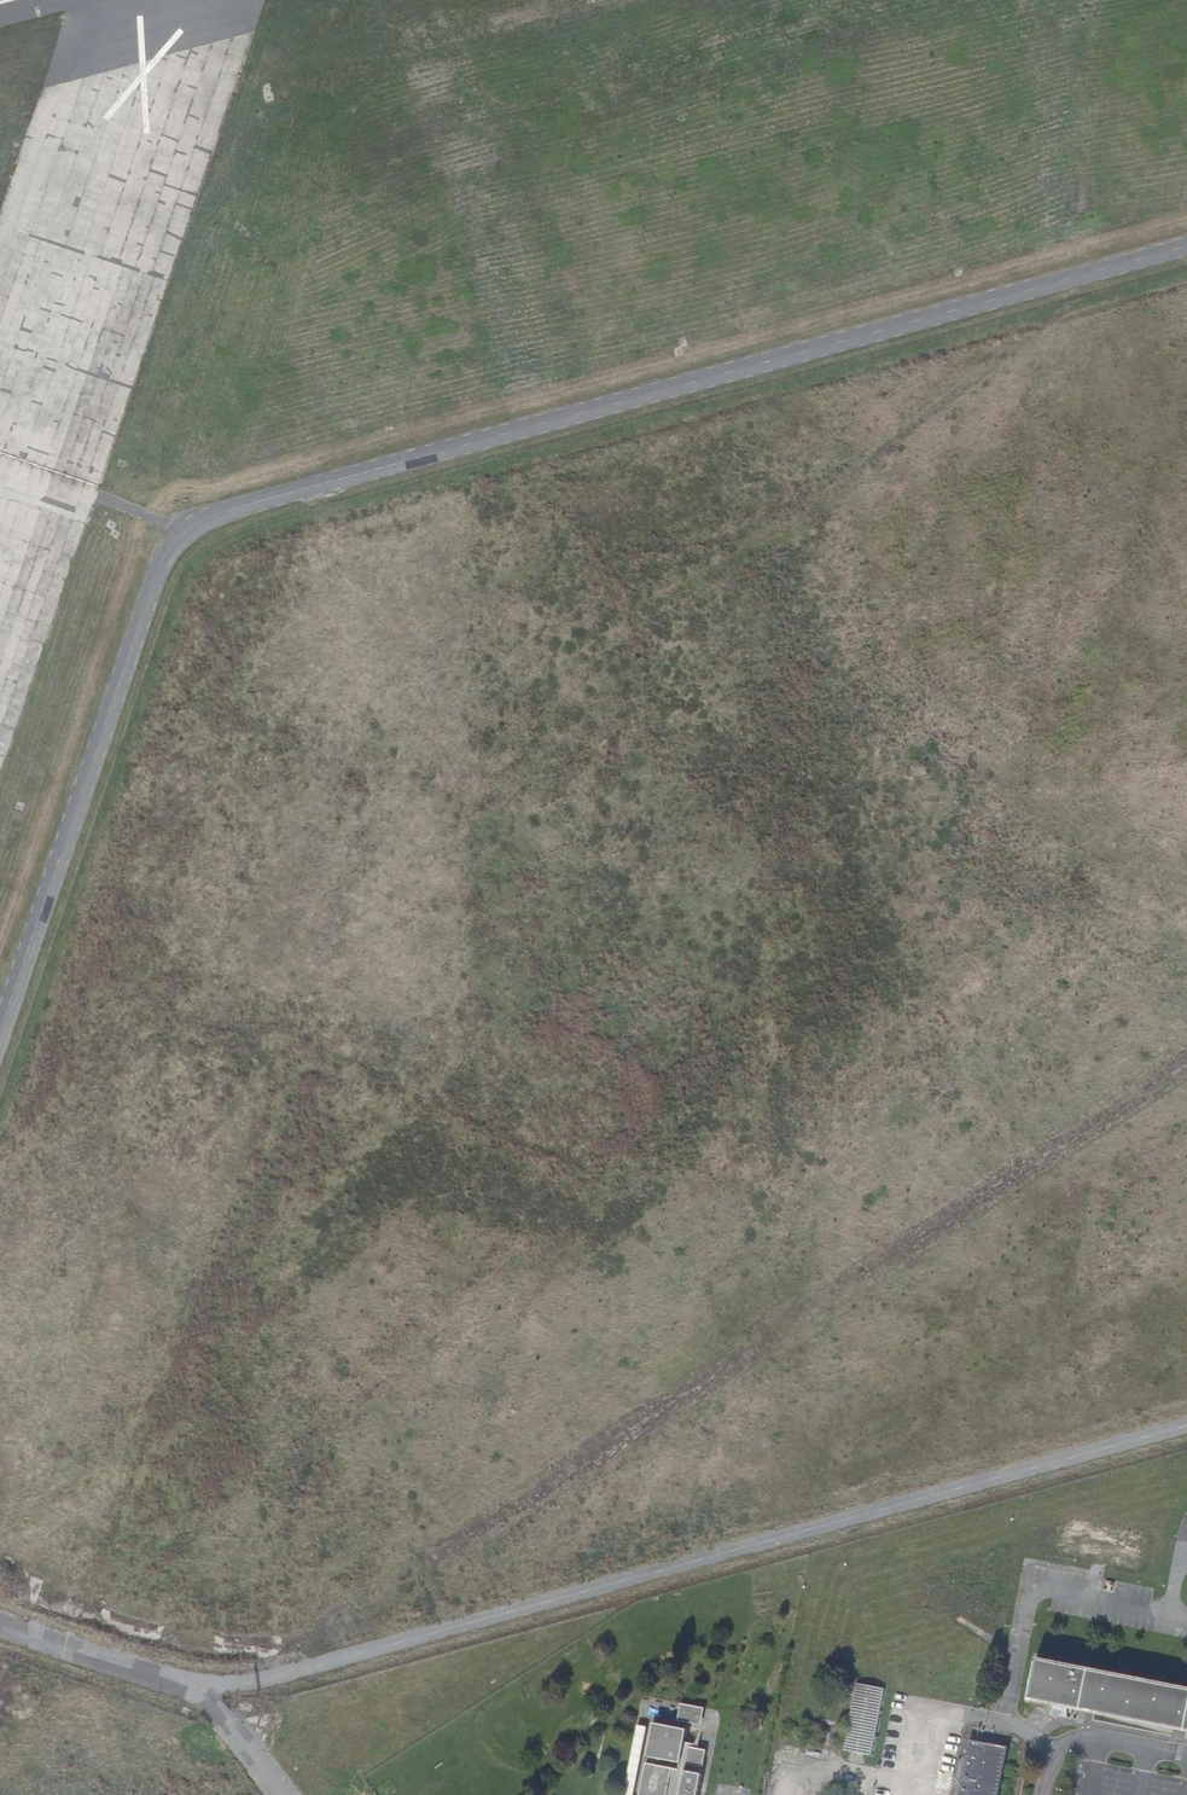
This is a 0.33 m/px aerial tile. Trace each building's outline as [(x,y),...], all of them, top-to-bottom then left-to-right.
[(1037,1660),(1028,1700),(1186,1732),(1186,1689),(1037,1660)] [(854,1684),(841,1750),(872,1756),(885,1690),(854,1684)] [(704,1709),(681,1704),(678,1721),(701,1726),(704,1709)] [(702,1775),(685,1771),(687,1765),(703,1768),(706,1751),(689,1748),(690,1743),(685,1742),(687,1730),(653,1723),(647,1757),(680,1764),(678,1770),(645,1763),(639,1794),(698,1794),(702,1775)] [(623,1794),(634,1794),(647,1727),(637,1725),(623,1794)] [(969,1741),(961,1784),(959,1794),(997,1794),(1006,1748),(969,1741)]
